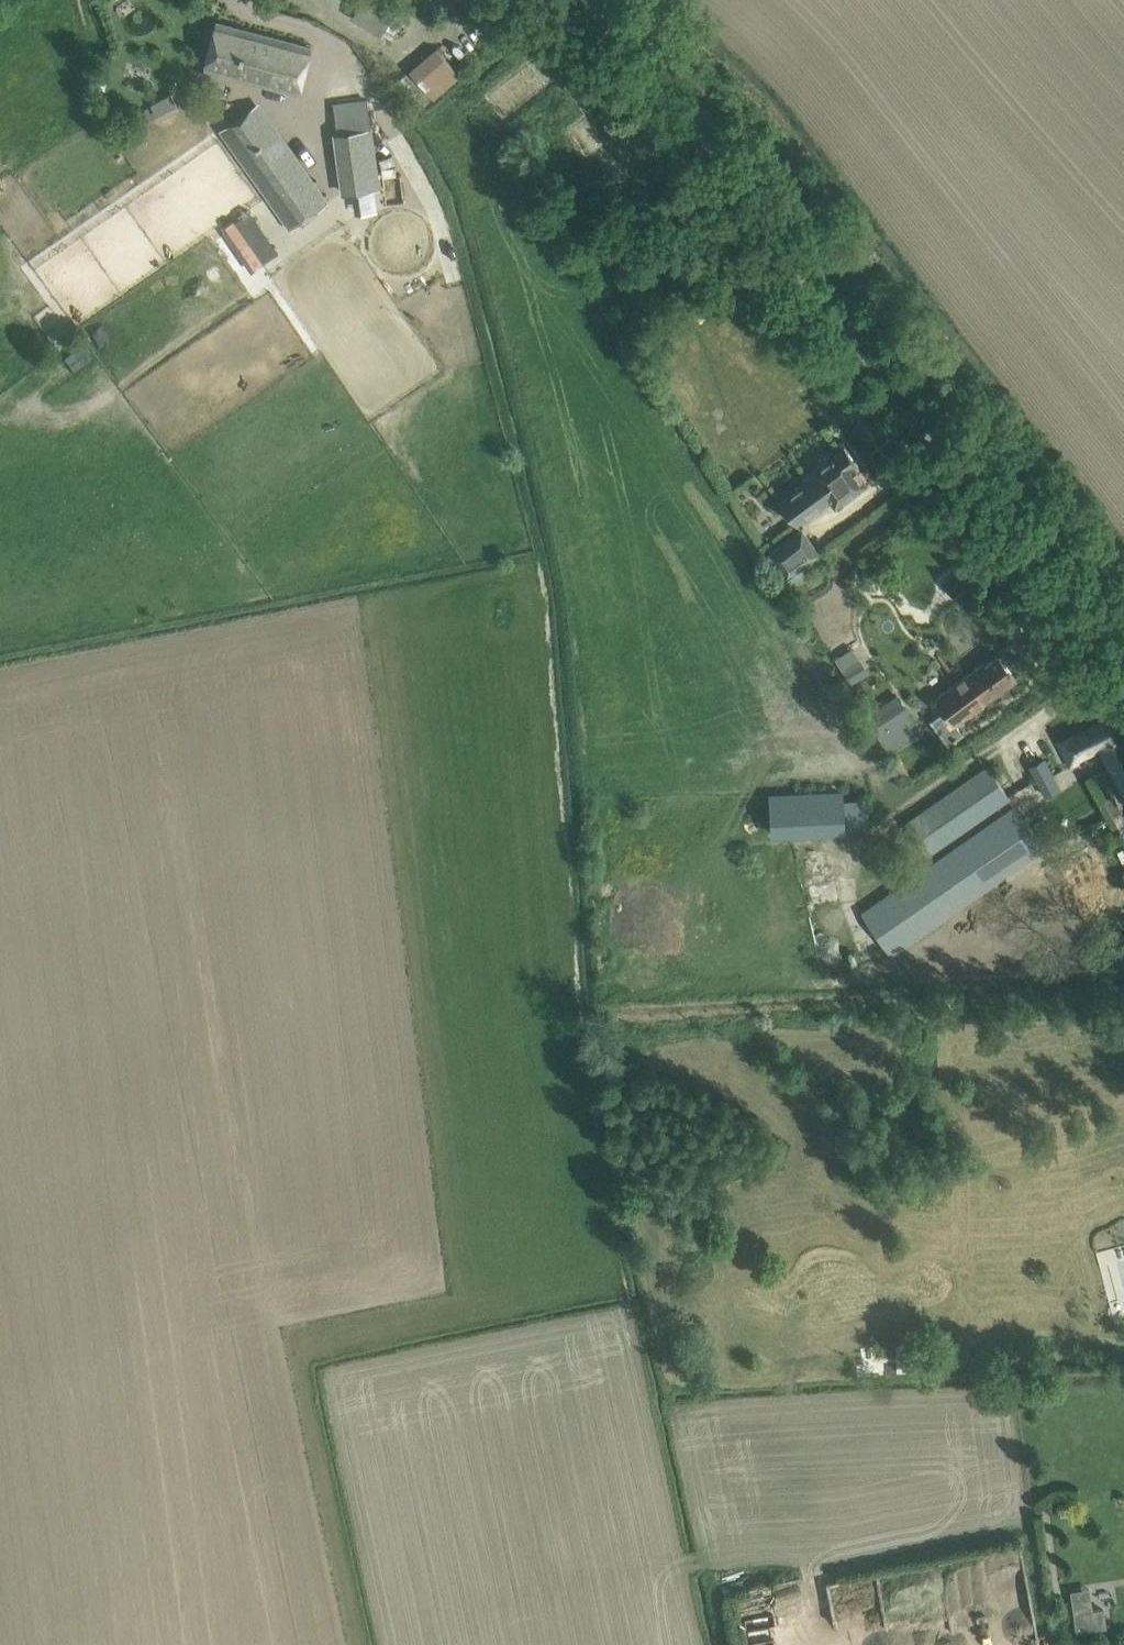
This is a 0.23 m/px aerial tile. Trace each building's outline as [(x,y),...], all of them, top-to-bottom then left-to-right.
[(350,18),(379,36),(381,33),(394,11),(386,6),(390,0),(361,0),(350,18)] [(204,74),(225,79),(230,80),(231,74),(301,90),(306,67),(311,45),(216,22),(204,74)] [(435,99),(463,74),(436,45),(409,69),(435,99)] [(170,93),(150,103),(156,115),(175,105),(170,93)] [(342,192),(380,187),(369,97),(330,101),(342,192)] [(238,155),(263,190),(290,228),(326,202),(275,129),(238,155)] [(754,289),(755,278),(739,277),(738,288),(754,289)] [(834,505),(848,495),(865,482),(853,465),(856,462),(845,447),(827,460),(803,476),(806,480),(778,501),(795,524),(829,498),(834,505)] [(801,527),(765,554),(784,578),(819,552),(801,527)] [(956,592),(967,582),(956,571),(945,582),(956,592)] [(984,662),(966,675),(935,698),(944,711),(932,720),(931,719),(930,720),(948,744),(964,732),(963,731),(962,732),(955,722),(998,690),(1016,677),(998,654),(985,663),(984,662)] [(900,698),(869,717),(888,748),(906,736),(912,744),(925,735),(900,698)] [(1105,764),(1123,755),(1123,716),(1121,711),(1101,720),(1058,743),(1070,765),(1098,751),(1105,764)] [(1030,767),(1044,794),(1059,786),(1053,776),(1062,771),(1053,754),(1030,767)] [(1105,764),(1123,801),(1123,755),(1105,764)] [(926,855),(1008,797),(987,766),(904,824),(926,855)] [(869,828),(867,798),(844,799),(843,791),(770,794),(770,804),(747,805),(748,820),(757,820),(758,833),(827,831),(828,834),(838,833),(838,830),(845,830),(845,829),(869,828)] [(1015,804),(862,910),(892,953),(1028,861),(1046,848),(1045,847),(1028,823),(1015,804)] [(1090,1588),(1071,1590),(1077,1632),(1107,1628),(1104,1608),(1093,1610),(1090,1588)]
